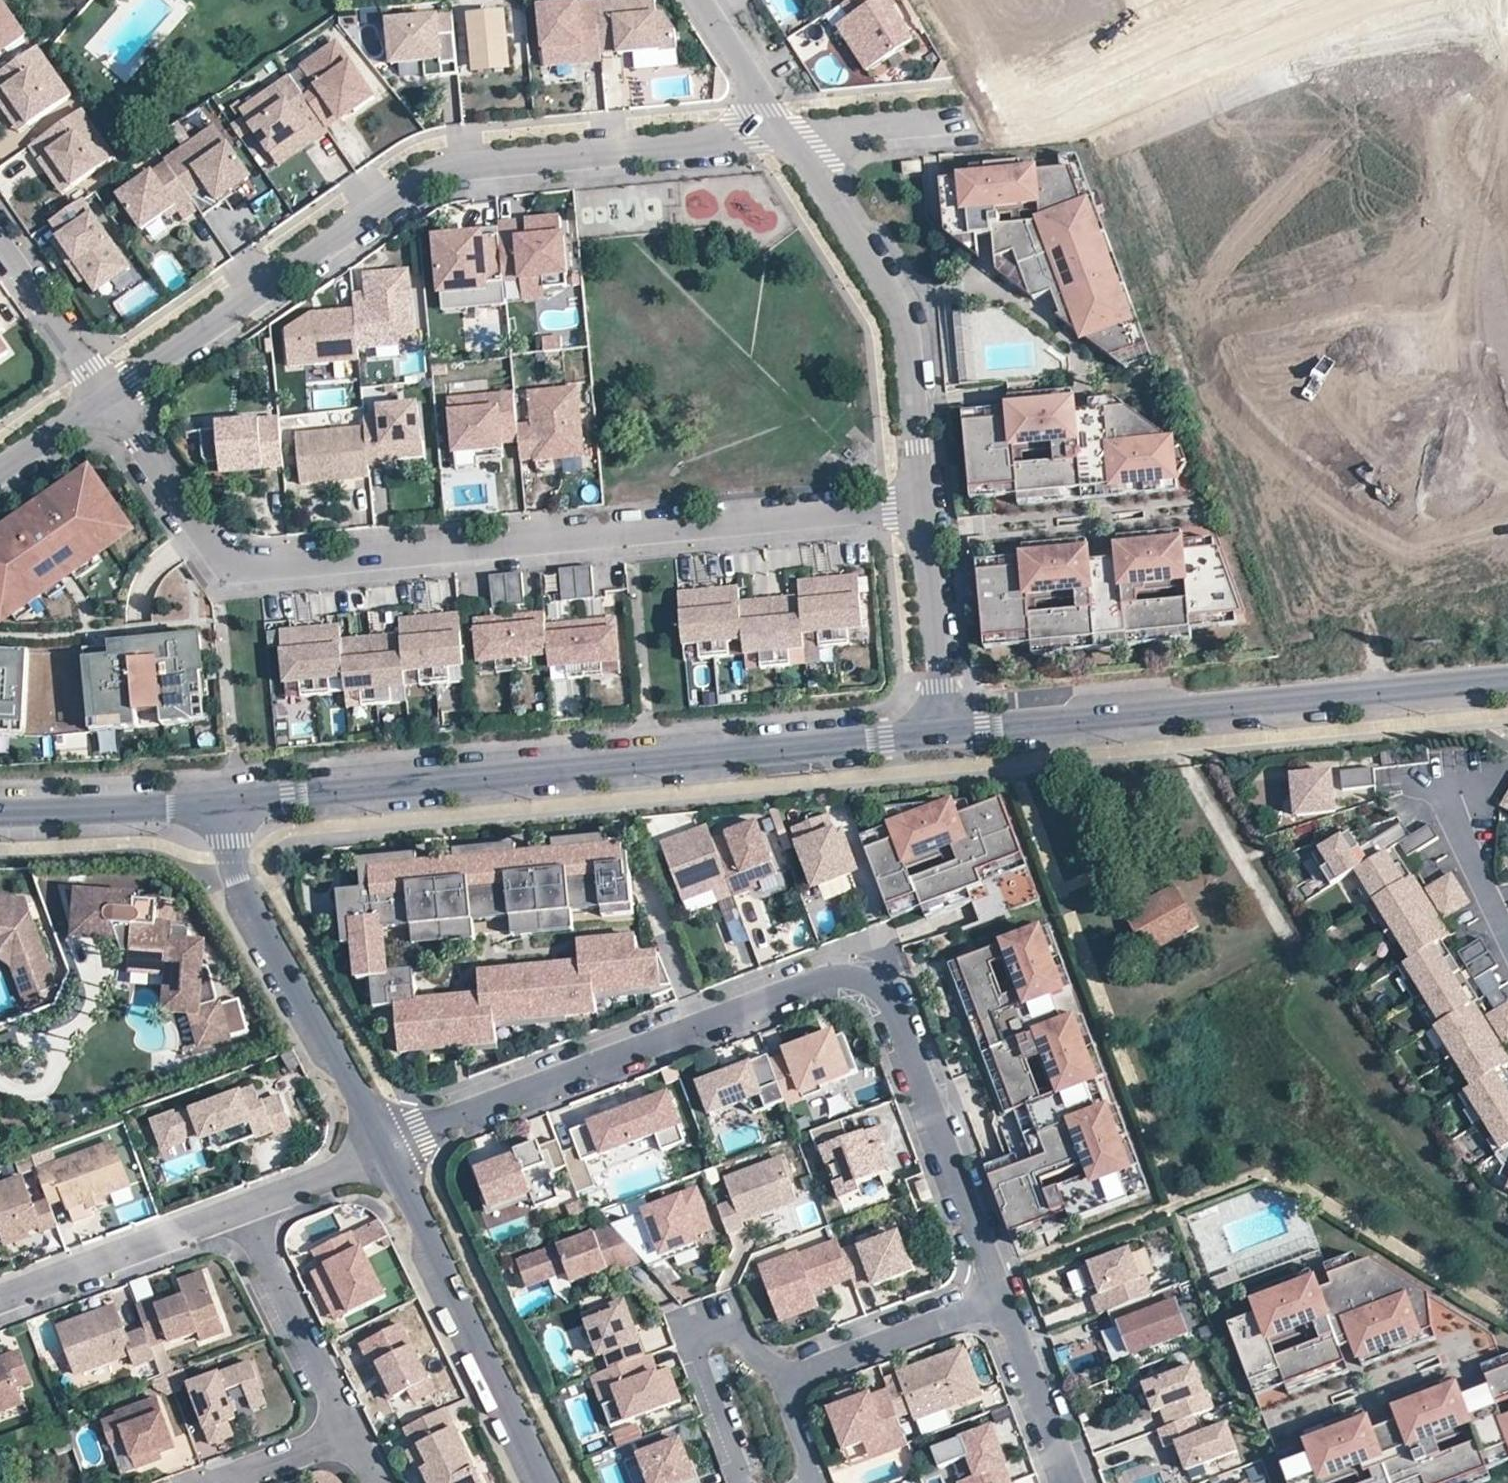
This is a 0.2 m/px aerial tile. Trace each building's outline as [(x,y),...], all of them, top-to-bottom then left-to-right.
[(675,31),(664,14),(657,14),(655,0),(620,0),(596,2),(601,54),(618,53),(618,55),(677,49),(675,31)] [(842,5),(850,17),(837,25),(867,71),(913,41),(887,0),(850,0),(842,5)] [(0,2),(0,55),(25,38),(0,2)] [(601,54),(596,2),(539,7),(545,67),(602,62),(601,54)] [(356,10),(338,12),(338,22),(342,27),(357,25),(356,10)] [(508,60),(503,12),(470,15),(475,63),(508,60)] [(458,75),(453,16),(388,23),(391,58),(424,55),(425,62),(426,78),(458,75)] [(375,99),(337,44),(290,77),(326,128),(353,109),(355,112),(375,99)] [(4,91),(29,126),(72,97),(37,48),(0,74),(0,94),(4,91)] [(424,55),(391,58),(392,65),(425,62),(424,55)] [(509,70),(508,60),(475,63),(476,73),(509,70)] [(932,81),(952,79),(942,62),(932,81)] [(314,143),(329,132),(326,128),(290,77),(241,111),(270,154),(296,136),(301,143),(311,135),(314,143)] [(0,94),(0,105),(19,133),(29,126),(4,91),(0,94)] [(82,110),(30,147),(39,161),(50,154),(73,187),(115,158),(82,110)] [(215,128),(201,137),(214,156),(227,147),(215,128)] [(279,166),(314,143),(311,135),(301,143),(296,136),(270,154),(279,166)] [(248,179),(239,165),(240,164),(227,147),(214,156),(201,137),(165,162),(167,165),(199,210),(204,217),(226,202),(223,196),(248,179)] [(50,154),(39,161),(63,194),(73,187),(50,154)] [(1106,234),(1078,157),(1021,162),(1022,174),(1071,168),(1096,237),(1106,234)] [(921,161),(902,163),(903,174),(922,172),(921,161)] [(1114,254),(1106,234),(1096,237),(1071,168),(1022,174),(1021,162),(984,165),(985,176),(939,181),(944,233),(1125,368),(1152,359),(1125,285),(1115,289),(1104,258),(1114,254)] [(199,210),(167,165),(119,197),(142,231),(175,209),(184,220),(199,210)] [(985,176),(984,165),(938,170),(939,181),(985,176)] [(83,201),(52,223),(62,237),(59,239),(89,281),(102,271),(110,283),(131,268),(83,201)] [(517,221),(498,223),(499,228),(504,281),(521,280),(543,278),(544,289),(545,289),(567,286),(566,276),(568,275),(564,235),(562,235),(560,217),(525,221),(527,239),(518,239),(517,221)] [(504,281),(499,228),(480,230),(481,241),(460,243),(460,239),(439,241),(441,257),(437,258),(441,295),(504,289),(504,281)] [(1125,285),(1114,254),(1104,258),(1115,289),(1125,285)] [(414,344),(407,272),(373,276),(375,291),(367,292),(368,294),(353,296),(354,311),(358,349),(414,344)] [(375,291),(373,276),(366,276),(367,292),(375,291)] [(521,280),(523,301),(546,299),(545,289),(544,289),(543,278),(521,280)] [(506,305),(504,289),(441,295),(442,311),(506,305)] [(954,311),(957,377),(976,376),(973,310),(954,311)] [(358,349),(354,311),(313,314),(287,332),(290,367),(359,360),(358,349)] [(543,338),(544,352),(562,351),(561,337),(543,338)] [(8,353),(0,341),(0,359),(8,353)] [(585,458),(578,388),(529,393),(532,425),(517,426),(519,442),(521,461),(535,460),(536,462),(585,458)] [(1074,402),(1073,391),(1009,397),(1010,408),(1074,402)] [(517,426),(514,396),(450,402),(454,444),(475,442),(476,452),(503,450),(502,444),(519,442),(517,426)] [(1075,412),(1127,407),(1115,398),(1074,402),(1075,412)] [(1183,450),(1159,432),(1140,434),(1139,417),(1127,407),(1075,412),(1074,402),(1010,408),(1011,418),(964,422),(970,490),(1017,485),(1018,495),(1177,480),(1188,465),(1183,450)] [(369,466),(370,466),(386,464),(384,447),(421,444),(418,406),(379,409),(380,416),(364,418),(365,428),(369,466)] [(1011,418),(1010,408),(963,413),(964,422),(1011,418)] [(1159,432),(1139,417),(1140,434),(1159,432)] [(284,466),(279,419),(237,423),(238,428),(217,430),(201,431),(204,459),(209,465),(227,463),(227,472),(284,466)] [(355,479),(370,478),(365,428),(296,434),(301,484),(320,482),(320,475),(354,472),(355,479)] [(475,442),(454,444),(455,454),(476,452),(475,442)] [(89,469),(65,487),(68,490),(21,523),(18,519),(0,532),(0,595),(14,615),(62,582),(59,578),(71,570),(73,574),(87,563),(83,557),(106,543),(101,536),(125,520),(89,469)] [(320,482),(355,479),(354,472),(320,475),(320,482)] [(1019,506),(1178,492),(1177,480),(1018,495),(1019,506)] [(1017,485),(970,490),(971,500),(1018,495),(1017,485)] [(1182,543),(1181,532),(1117,538),(1118,549),(1182,543)] [(1215,550),(1214,539),(1182,543),(1184,553),(1215,550)] [(1088,552),(1087,540),(1023,547),(1024,558),(1088,552)] [(1025,567),(978,572),(984,639),(1031,635),(1032,644),(1191,629),(1190,619),(1236,615),(1237,625),(1250,623),(1247,614),(1223,549),(1215,550),(1184,553),(1182,543),(1118,549),(1119,558),(1089,561),(1088,552),(1024,558),(1025,567)] [(1024,558),(977,562),(978,572),(1025,567),(1024,558)] [(592,567),(576,569),(579,601),(595,599),(592,567)] [(579,601),(576,569),(559,570),(563,602),(579,601)] [(522,574),(506,575),(509,607),(525,606),(522,574)] [(493,609),(509,607),(506,575),(490,577),(493,609)] [(864,629),(858,577),(799,583),(800,598),(740,603),(739,588),(679,594),(683,646),(700,645),(701,659),(731,656),(730,642),(745,641),(746,656),(761,654),(762,669),(792,666),(791,651),(806,650),(804,635),(818,634),(820,649),(850,645),(849,630),(864,629)] [(549,656),(546,626),(545,614),(510,617),(514,660),(532,658),(549,656)] [(450,669),(465,667),(459,615),(399,621),(401,636),(341,641),(340,626),(280,632),(285,684),(300,683),(301,698),(331,695),(329,680),(344,679),(346,694),(361,692),(362,707),(393,704),(391,689),(406,688),(405,673),(420,671),(421,686),(451,683),(450,669)] [(1237,625),(1236,615),(1190,619),(1191,629),(1237,625)] [(514,660),(510,617),(475,621),(479,663),(496,661),(514,660)] [(619,662),(615,620),(581,623),(585,665),(602,664),(619,662)] [(585,665),(581,623),(546,626),(549,656),(550,669),(567,667),(585,665)] [(865,644),(864,629),(849,630),(850,645),(865,644)] [(1044,654),(1192,640),(1191,629),(1040,643),(1044,654)] [(1031,635),(984,639),(985,649),(1032,644),(1031,635)] [(84,649),(91,725),(136,720),(137,720),(137,713),(162,711),(163,718),(192,715),(189,674),(203,673),(200,638),(127,645),(127,648),(114,649),(113,646),(84,649)] [(700,645),(683,646),(685,661),(701,659),(700,645)] [(25,728),(28,652),(0,650),(0,727),(25,728)] [(807,665),(806,650),(791,651),(792,666),(807,665)] [(748,671),(762,669),(761,654),(746,656),(748,671)] [(533,670),(532,658),(514,660),(515,672),(533,670)] [(515,672),(514,660),(496,661),(497,674),(515,672)] [(603,676),(602,664),(585,665),(586,678),(603,676)] [(586,678),(585,665),(567,667),(568,680),(586,678)] [(1372,768),(1341,772),(1342,788),(1374,784),(1372,768)] [(1335,812),(1331,773),(1292,777),(1296,816),(1335,812)] [(979,873),(1022,856),(1001,800),(971,811),(957,817),(952,804),(944,807),(892,827),(897,839),(866,851),(888,907),(918,896),(923,908),(969,891),(984,885),(979,873)] [(971,811),(968,803),(952,804),(957,817),(971,811)] [(892,827),(944,807),(943,805),(886,810),(892,827)] [(856,870),(842,832),(835,834),(828,816),(792,829),(814,888),(851,875),(850,872),(856,870)] [(758,822),(712,839),(733,895),(734,897),(749,891),(747,886),(756,882),(777,874),(758,822)] [(1369,844),(1377,858),(1393,847),(1407,839),(1399,825),(1369,844)] [(712,839),(708,826),(662,844),(683,901),(714,890),(718,900),(733,895),(712,839)] [(892,827),(862,838),(866,851),(897,839),(892,827)] [(1368,863),(1350,833),(1313,856),(1331,886),(1356,871),(1368,863)] [(637,922),(630,855),(630,853),(610,855),(609,839),(555,844),(556,860),(519,864),(518,847),(456,853),(457,869),(420,873),(419,857),(361,862),(364,887),(341,889),(346,943),(356,942),(360,978),(373,977),(376,1011),(397,1009),(402,1056),(457,1051),(452,1003),(419,1006),(416,973),(390,975),(387,947),(637,922)] [(1412,877),(1393,847),(1377,858),(1368,863),(1356,871),(1375,900),(1412,877)] [(1027,869),(1022,856),(979,873),(984,885),(1027,869)] [(1424,891),(1433,905),(1459,889),(1450,876),(1424,891)] [(1430,907),(1412,877),(1375,900),(1393,930),(1430,907)] [(759,888),(756,882),(747,886),(749,891),(759,888)] [(1123,914),(1147,957),(1198,928),(1176,885),(1123,914)] [(190,1013),(199,1045),(247,1032),(238,999),(218,1005),(207,966),(201,966),(202,948),(198,943),(188,942),(189,932),(185,927),(155,925),(157,901),(135,899),(135,894),(63,889),(72,913),(75,913),(73,934),(118,937),(122,952),(130,952),(129,962),(169,965),(168,983),(172,983),(170,1011),(190,1013)] [(1459,889),(1433,905),(1442,919),(1467,903),(1459,889)] [(927,918),(973,901),(969,891),(923,908),(927,918)] [(0,896),(0,944),(10,951),(15,965),(11,967),(22,997),(55,985),(23,898),(0,896)] [(923,908),(918,896),(888,907),(892,919),(923,908)] [(1449,937),(1430,907),(1393,930),(1411,960),(1442,941),(1449,937)] [(1098,1081),(1075,1020),(1064,1024),(1053,995),(1064,991),(1042,931),(959,962),(982,1023),(988,1020),(999,1049),(993,1051),(1016,1112),(1029,1107),(1048,1156),(1034,1161),(1056,1218),(1069,1214),(1072,1223),(1131,1201),(1121,1174),(1131,1170),(1109,1110),(1098,1114),(1087,1085),(1098,1081)] [(1456,955),(1464,968),(1489,953),(1481,939),(1456,955)] [(1460,970),(1442,941),(1411,960),(1405,964),(1424,994),(1460,970)] [(0,944),(0,958),(11,967),(15,965),(10,951),(0,944)] [(675,993),(661,958),(641,960),(639,945),(581,951),(582,967),(481,977),(483,1000),(463,1002),(468,1050),(499,1047),(498,1026),(598,1016),(597,997),(650,992),(654,1001),(675,993)] [(1489,953),(1464,968),(1473,982),(1498,967),(1489,953)] [(982,1023),(959,962),(950,966),(973,1026),(982,1023)] [(1479,1000),(1460,970),(1424,994),(1442,1023),(1473,1004),(1479,1000)] [(1491,1034),(1473,1004),(1442,1023),(1436,1027),(1455,1057),(1491,1034)] [(1496,1031),(1507,1024),(1507,1005),(1487,1017),(1496,1031)] [(1496,1031),(1504,1045),(1507,1042),(1507,1024),(1496,1031)] [(834,1032),(824,1036),(827,1043),(836,1039),(834,1032)] [(1491,1034),(1455,1057),(1473,1086),(1504,1068),(1507,1065),(1507,1061),(1491,1034)] [(786,1103),(787,1106),(824,1093),(822,1086),(859,1073),(845,1036),(836,1039),(827,1043),(824,1036),(786,1050),(788,1055),(771,1062),(786,1103)] [(1016,1112),(993,1051),(983,1054),(1006,1115),(1016,1112)] [(755,1115),(786,1103),(771,1062),(769,1057),(750,1064),(750,1065),(699,1085),(711,1115),(742,1104),(755,1115)] [(1504,1068),(1473,1086),(1466,1091),(1484,1121),(1507,1106),(1507,1075),(1504,1068)] [(266,1101),(260,1085),(255,1088),(261,1103),(266,1101)] [(203,1137),(222,1130),(236,1125),(241,1141),(273,1130),(274,1133),(292,1127),(281,1096),(266,1101),(261,1103),(255,1088),(177,1116),(175,1112),(154,1120),(164,1147),(186,1139),(185,1137),(201,1131),(203,1137)] [(672,1096),(576,1133),(587,1163),(659,1135),(666,1153),(689,1144),(672,1096)] [(1484,1121),(1503,1150),(1507,1147),(1507,1106),(1484,1121)] [(1048,1156),(1029,1107),(1016,1112),(1034,1161),(1048,1156)] [(841,1120),(812,1132),(819,1150),(821,1149),(841,1200),(862,1192),(858,1183),(882,1174),(878,1165),(889,1161),(883,1145),(887,1143),(880,1126),(848,1139),(841,1120)] [(241,1141),(236,1125),(222,1130),(227,1146),(241,1141)] [(568,1166),(558,1141),(541,1147),(550,1173),(568,1166)] [(55,1164),(37,1171),(48,1200),(49,1203),(64,1198),(67,1208),(86,1201),(102,1195),(128,1185),(113,1142),(55,1164)] [(537,1208),(560,1199),(550,1173),(541,1147),(539,1143),(516,1152),(517,1156),(478,1171),(492,1209),(532,1194),(537,1208)] [(1503,1150),(1497,1154),(1504,1166),(1500,1176),(1507,1180),(1507,1147),(1503,1150)] [(49,1148),(31,1155),(37,1171),(55,1164),(49,1148)] [(990,1178),(1021,1166),(1018,1157),(986,1168),(990,1178)] [(798,1200),(783,1159),(725,1180),(734,1202),(718,1208),(728,1234),(744,1227),(742,1220),(798,1200)] [(892,1171),(889,1161),(878,1165),(882,1174),(892,1171)] [(1056,1218),(1034,1161),(1021,1166),(1043,1223),(1056,1218)] [(1043,1223),(1021,1166),(990,1178),(1011,1235),(1043,1223)] [(21,1176),(0,1184),(0,1232),(3,1240),(26,1231),(25,1227),(37,1222),(39,1227),(40,1232),(57,1225),(49,1203),(48,1200),(32,1206),(21,1176)] [(932,1197),(926,1180),(916,1184),(922,1201),(932,1197)] [(711,1228),(697,1191),(680,1198),(681,1199),(612,1226),(614,1228),(644,1262),(649,1268),(667,1262),(664,1255),(698,1241),(695,1234),(711,1228)] [(102,1195),(86,1201),(90,1210),(106,1204),(102,1195)] [(86,1201),(67,1208),(73,1222),(92,1215),(90,1210),(86,1201)] [(37,1222),(25,1227),(26,1231),(39,1227),(37,1222)] [(1043,1223),(1011,1235),(1015,1245),(1046,1233),(1043,1223)] [(644,1262),(614,1228),(560,1248),(559,1247),(518,1262),(527,1286),(568,1271),(572,1283),(619,1266),(621,1271),(644,1262)] [(31,1245),(26,1231),(3,1240),(8,1253),(31,1245)] [(342,1317),(385,1295),(362,1248),(357,1250),(349,1234),(313,1251),(321,1268),(325,1266),(338,1292),(331,1295),(342,1317)] [(912,1271),(898,1234),(862,1248),(860,1245),(842,1252),(852,1278),(856,1289),(873,1282),(875,1286),(912,1271)] [(667,1262),(700,1249),(698,1241),(664,1255),(667,1262)] [(842,1252),(838,1242),(800,1256),(799,1253),(763,1267),(761,1272),(779,1321),(819,1307),(814,1292),(852,1278),(842,1252)] [(1153,1295),(1146,1277),(1141,1279),(1130,1250),(1081,1268),(1089,1289),(1098,1286),(1101,1294),(1093,1297),(1100,1315),(1108,1311),(1153,1295)] [(1331,1277),(1362,1265),(1358,1256),(1327,1267),(1331,1277)] [(1362,1265),(1331,1277),(1335,1287),(1356,1345),(1361,1359),(1435,1331),(1431,1296),(1374,1260),(1362,1265)] [(325,1266),(321,1268),(312,1272),(335,1320),(342,1317),(331,1295),(338,1292),(325,1266)] [(185,1302),(178,1304),(176,1300),(160,1306),(157,1299),(136,1307),(150,1346),(166,1339),(168,1343),(197,1332),(194,1325),(217,1317),(201,1273),(178,1283),(183,1297),(185,1302)] [(1256,1305),(1317,1282),(1313,1273),(1253,1296),(1256,1305)] [(1320,1292),(1317,1282),(1256,1305),(1260,1315),(1230,1326),(1252,1384),(1282,1373),(1287,1387),(1348,1364),(1342,1350),(1320,1292)] [(1188,1333),(1177,1304),(1186,1300),(1180,1284),(1153,1295),(1108,1311),(1114,1327),(1121,1325),(1132,1354),(1188,1333)] [(1356,1345),(1335,1287),(1320,1292),(1342,1350),(1356,1345)] [(630,1339),(637,1336),(624,1301),(584,1316),(600,1357),(606,1354),(612,1369),(638,1359),(630,1339)] [(1230,1326),(1260,1315),(1256,1305),(1226,1316),(1230,1326)] [(125,1337),(114,1306),(97,1312),(100,1319),(93,1321),(90,1315),(57,1327),(75,1374),(130,1354),(135,1365),(154,1358),(150,1346),(144,1330),(125,1337)] [(100,1319),(97,1312),(90,1315),(93,1321),(100,1319)] [(223,1331),(217,1317),(194,1325),(197,1332),(200,1340),(223,1331)] [(385,1378),(380,1380),(390,1400),(408,1390),(429,1380),(401,1325),(360,1345),(372,1368),(374,1368),(374,1367),(378,1366),(385,1378)] [(1365,1368),(1439,1341),(1435,1331),(1361,1359),(1365,1368)] [(645,1357),(637,1336),(630,1339),(638,1359),(645,1357)] [(915,1420),(980,1396),(963,1349),(898,1374),(901,1383),(887,1388),(888,1391),(892,1401),(898,1417),(912,1411),(915,1420)] [(0,1359),(0,1404),(18,1397),(15,1387),(30,1382),(19,1352),(0,1359)] [(681,1401),(669,1368),(658,1373),(651,1355),(645,1357),(638,1359),(612,1369),(592,1376),(611,1427),(681,1401)] [(1507,1370),(1507,1359),(1484,1368),(1487,1378),(1507,1370)] [(250,1362),(189,1385),(211,1444),(233,1436),(227,1421),(235,1418),(225,1391),(242,1385),(240,1379),(255,1373),(250,1362)] [(1291,1396),(1351,1373),(1348,1364),(1287,1387),(1291,1396)] [(385,1378),(378,1366),(374,1367),(374,1368),(380,1380),(385,1378)] [(1214,1409),(1207,1392),(1204,1393),(1195,1367),(1145,1386),(1155,1413),(1162,1410),(1168,1426),(1214,1409)] [(1507,1447),(1507,1370),(1487,1378),(1491,1388),(1462,1399),(1458,1389),(1399,1412),(1402,1422),(1373,1432),(1369,1422),(1309,1445),(1313,1455),(1283,1467),(1289,1482),(1414,1482),(1424,1479),(1425,1482),(1456,1482),(1489,1471),(1484,1456),(1507,1447)] [(266,1404),(255,1373),(240,1379),(242,1385),(251,1409),(266,1404)] [(1287,1387),(1282,1373),(1252,1384),(1257,1398),(1287,1387)] [(1399,1412),(1458,1389),(1455,1379),(1394,1402),(1399,1412)] [(429,1380),(408,1390),(414,1402),(434,1392),(429,1380)] [(892,1401),(888,1391),(871,1396),(875,1407),(892,1401)] [(908,1443),(892,1401),(875,1407),(871,1396),(871,1394),(829,1410),(845,1450),(885,1436),(891,1452),(909,1445),(908,1443)] [(0,1404),(0,1411),(21,1404),(18,1397),(0,1404)] [(175,1448),(156,1397),(115,1412),(117,1416),(102,1421),(110,1445),(125,1439),(136,1469),(153,1462),(150,1453),(158,1450),(159,1453),(175,1448)] [(444,1408),(403,1428),(413,1449),(407,1452),(417,1473),(422,1471),(428,1482),(480,1482),(444,1408)] [(1309,1445),(1369,1422),(1365,1413),(1306,1435),(1309,1445)] [(612,1433),(617,1448),(644,1438),(639,1423),(612,1433)] [(1004,1464),(1006,1463),(992,1424),(931,1446),(938,1465),(967,1455),(974,1473),(957,1479),(958,1482),(1007,1482),(1010,1482),(1004,1464)] [(1238,1452),(1227,1425),(1177,1444),(1187,1471),(1238,1452)] [(136,1469),(125,1439),(110,1445),(121,1474),(136,1469)] [(681,1440),(640,1456),(650,1482),(701,1482),(698,1476),(695,1478),(681,1440)] [(159,1453),(158,1450),(150,1453),(153,1462),(161,1460),(159,1453)] [(340,1481),(338,1479),(329,1472),(325,1471),(316,1471),(312,1472),(320,1482),(340,1482),(340,1481)] [(422,1471),(417,1473),(422,1482),(428,1482),(422,1471)] [(1493,1480),(1489,1471),(1456,1482),(1485,1482),(1493,1480)]
